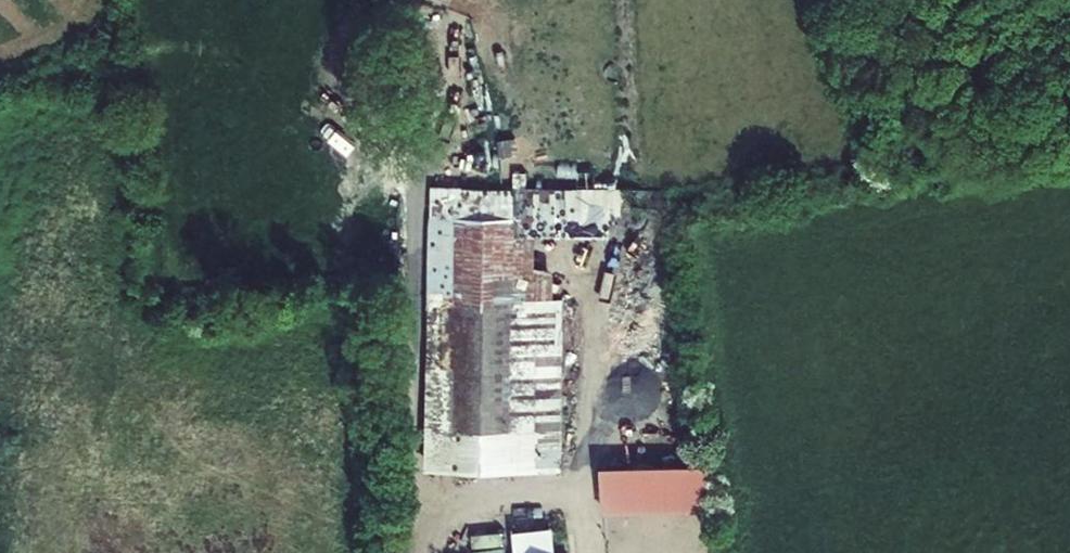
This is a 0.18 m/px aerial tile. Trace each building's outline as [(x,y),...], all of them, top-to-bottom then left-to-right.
[(584,207),(433,212),(440,474),(567,474),(566,276),(539,279),(537,246),(584,244),(584,207)] [(726,459),(611,460),(611,507),(726,506),(726,459)]
